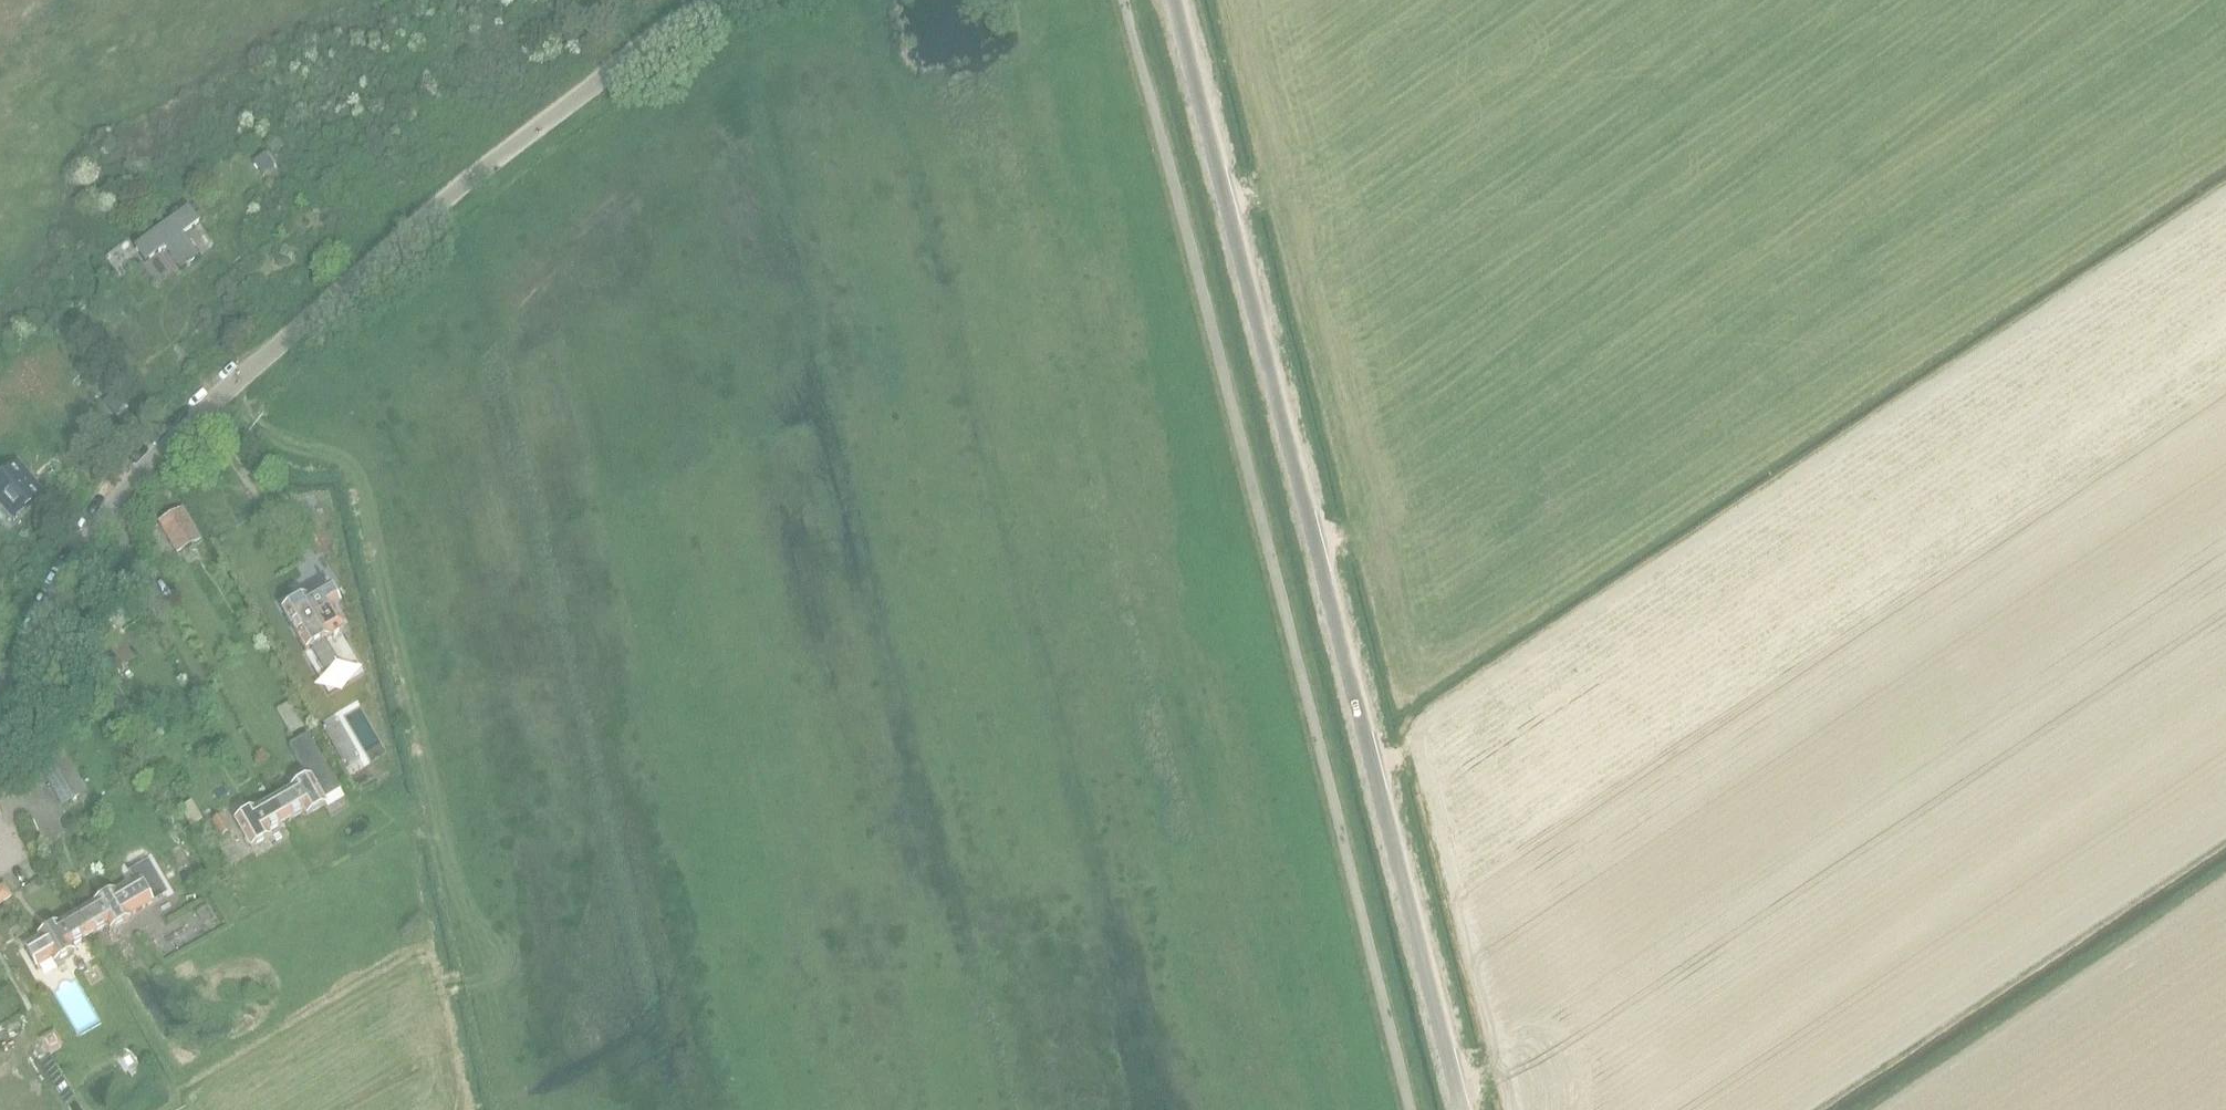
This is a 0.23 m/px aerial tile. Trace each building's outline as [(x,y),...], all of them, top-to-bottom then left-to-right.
[(267,154),(255,163),(264,175),(276,166),(267,154)] [(182,234),(199,222),(189,208),(134,248),(145,262),(166,246),(183,268),(199,256),(182,234)] [(111,394),(102,404),(116,417),(125,407),(111,394)] [(12,521),(43,494),(17,463),(0,478),(0,506),(12,521)] [(155,519),(171,547),(175,555),(178,553),(202,541),(181,503),(155,519)] [(328,587),(283,613),(306,652),(312,648),(312,650),(311,650),(324,671),(338,663),(325,642),(324,643),(323,642),(345,629),(333,609),(339,606),(328,587)] [(309,780),(274,800),(286,822),(304,812),(306,815),(325,805),(323,800),(340,790),(308,735),(289,746),(309,780)] [(350,743),(336,751),(345,767),(359,758),(350,743)] [(37,764),(62,805),(86,791),(62,749),(37,764)] [(286,822),(274,800),(236,822),(251,848),(270,837),(267,833),(286,822)] [(222,817),(212,823),(221,839),(231,833),(222,817)] [(78,915),(90,937),(108,927),(110,931),(129,920),(128,918),(151,904),(148,899),(163,890),(148,864),(132,873),(137,883),(115,896),(114,894),(78,915)] [(0,888),(0,905),(13,896),(6,884),(0,888)] [(90,937),(78,915),(39,937),(41,940),(26,949),(38,969),(53,960),(55,963),(73,952),(71,948),(90,937)] [(39,1039),(48,1054),(64,1045),(55,1029),(39,1039)]
